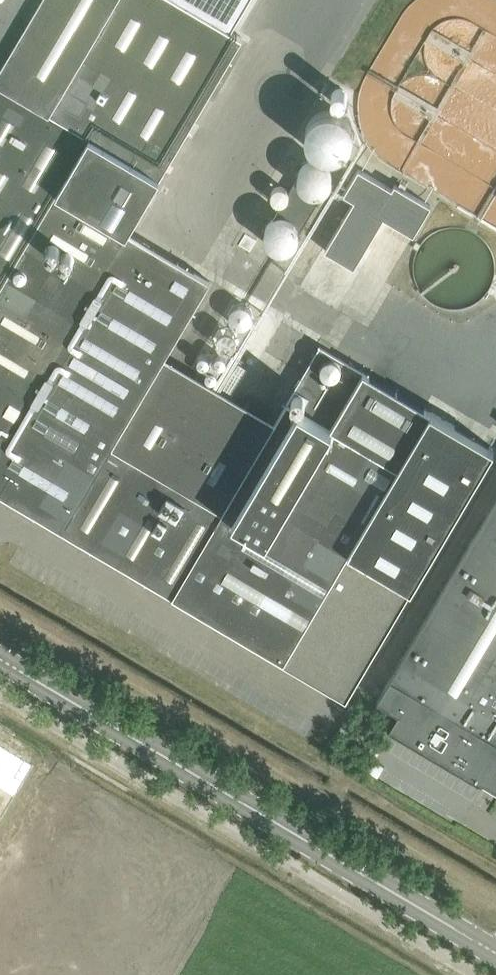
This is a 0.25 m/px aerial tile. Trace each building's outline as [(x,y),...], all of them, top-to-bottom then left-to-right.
[(284,659),(284,660),(347,697),(492,451),(494,448),(431,410),(320,345),(223,510),(112,445),(210,280),(127,231),(242,37),(231,30),(248,0),(0,0),(0,491),(284,659)] [(348,122),(348,120),(347,113),(343,107),(337,102),(330,100),(323,101),(319,102),(315,105),(312,108),(310,112),(308,120),(309,128),(313,134),(319,139),(326,141),(330,141),(335,140),(342,135),(346,129),(348,125),(348,122)] [(356,200),(326,250),(355,266),(384,216),(414,234),(432,204),(395,183),(392,187),(359,168),(344,193),(356,200)] [(295,183),(278,211),(303,226),(319,198),(295,183)] [(246,233),(240,244),(251,251),(257,239),(246,233)] [(378,699),(399,712),(390,726),(389,725),(388,726),(483,782),(483,781),(482,780),(484,776),(495,783),(495,500),(378,699)] [(17,797),(36,765),(0,744),(0,787),(17,797)] [(4,818),(17,797),(0,787),(0,816),(4,818)]
